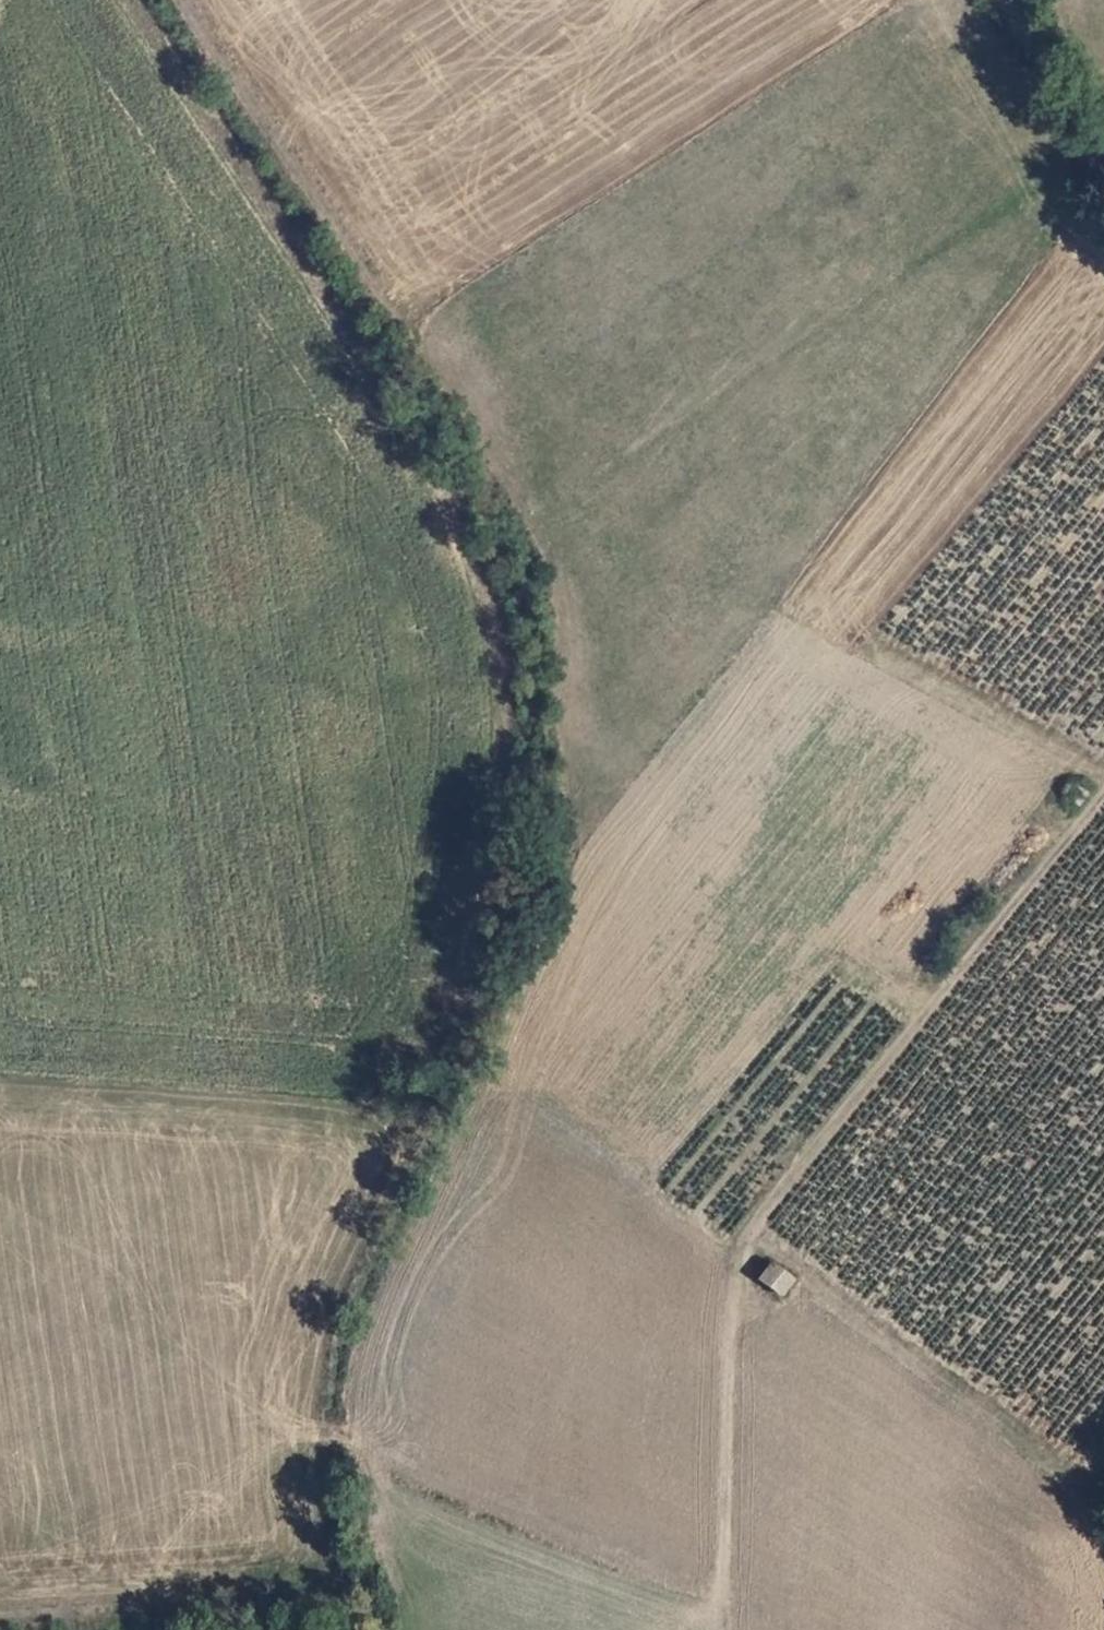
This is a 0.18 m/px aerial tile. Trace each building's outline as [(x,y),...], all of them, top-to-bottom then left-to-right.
[(796,1279),(775,1264),(762,1281),(783,1297),(796,1279)]
